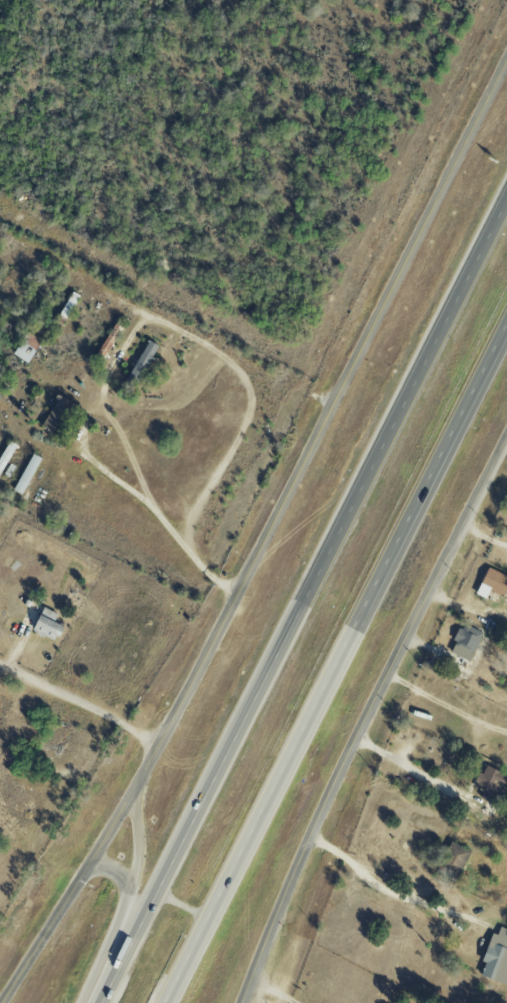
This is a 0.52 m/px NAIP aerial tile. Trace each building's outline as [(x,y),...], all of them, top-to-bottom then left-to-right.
[(99,362),(124,325),(116,320),(92,357),(99,362)] [(41,341),(27,332),(12,354),(26,364),(41,341)] [(124,380),(133,386),(156,346),(147,340),(124,380)] [(74,404),(59,395),(40,425),(55,434),(74,404)] [(6,440),(0,453),(0,477),(16,445),(6,440)] [(23,495),(39,458),(29,454),(14,491),(23,495)] [(486,567),(477,585),(501,597),(506,584),(506,577),(486,567)] [(60,626),(53,624),(57,614),(39,607),(30,631),(54,640),(60,626)] [(448,652),(468,661),(481,633),(461,623),(448,652)] [(483,789),(479,798),(495,805),(506,779),(506,776),(483,765),(474,785),(483,789)] [(454,879),(469,851),(450,841),(435,869),(454,879)] [(498,928),(492,947),(484,945),(479,961),(483,962),(478,976),(506,985),(506,931),(498,928)]
